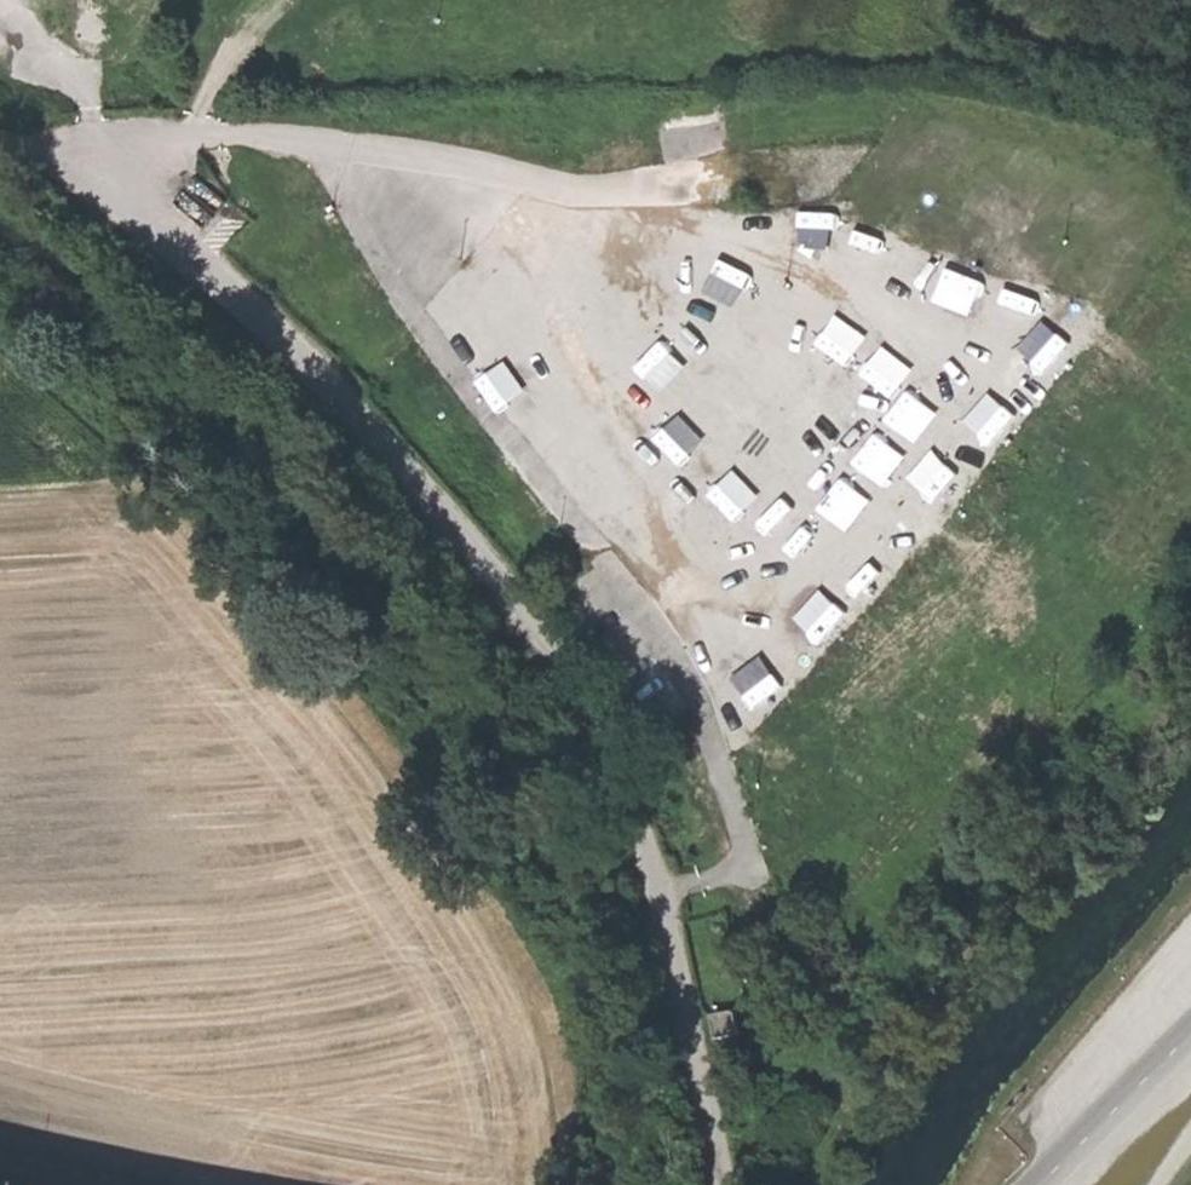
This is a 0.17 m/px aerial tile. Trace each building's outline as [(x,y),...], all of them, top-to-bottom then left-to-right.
[(1028,330),(1053,303),(1025,276),(999,303),(1028,330)] [(1007,345),(981,372),(1010,399),(1036,372),(1007,345)] [(1009,411),(987,439),(1013,460),(1036,432),(1009,411)] [(735,1007),(711,1013),(718,1038),(741,1032),(735,1007)]
